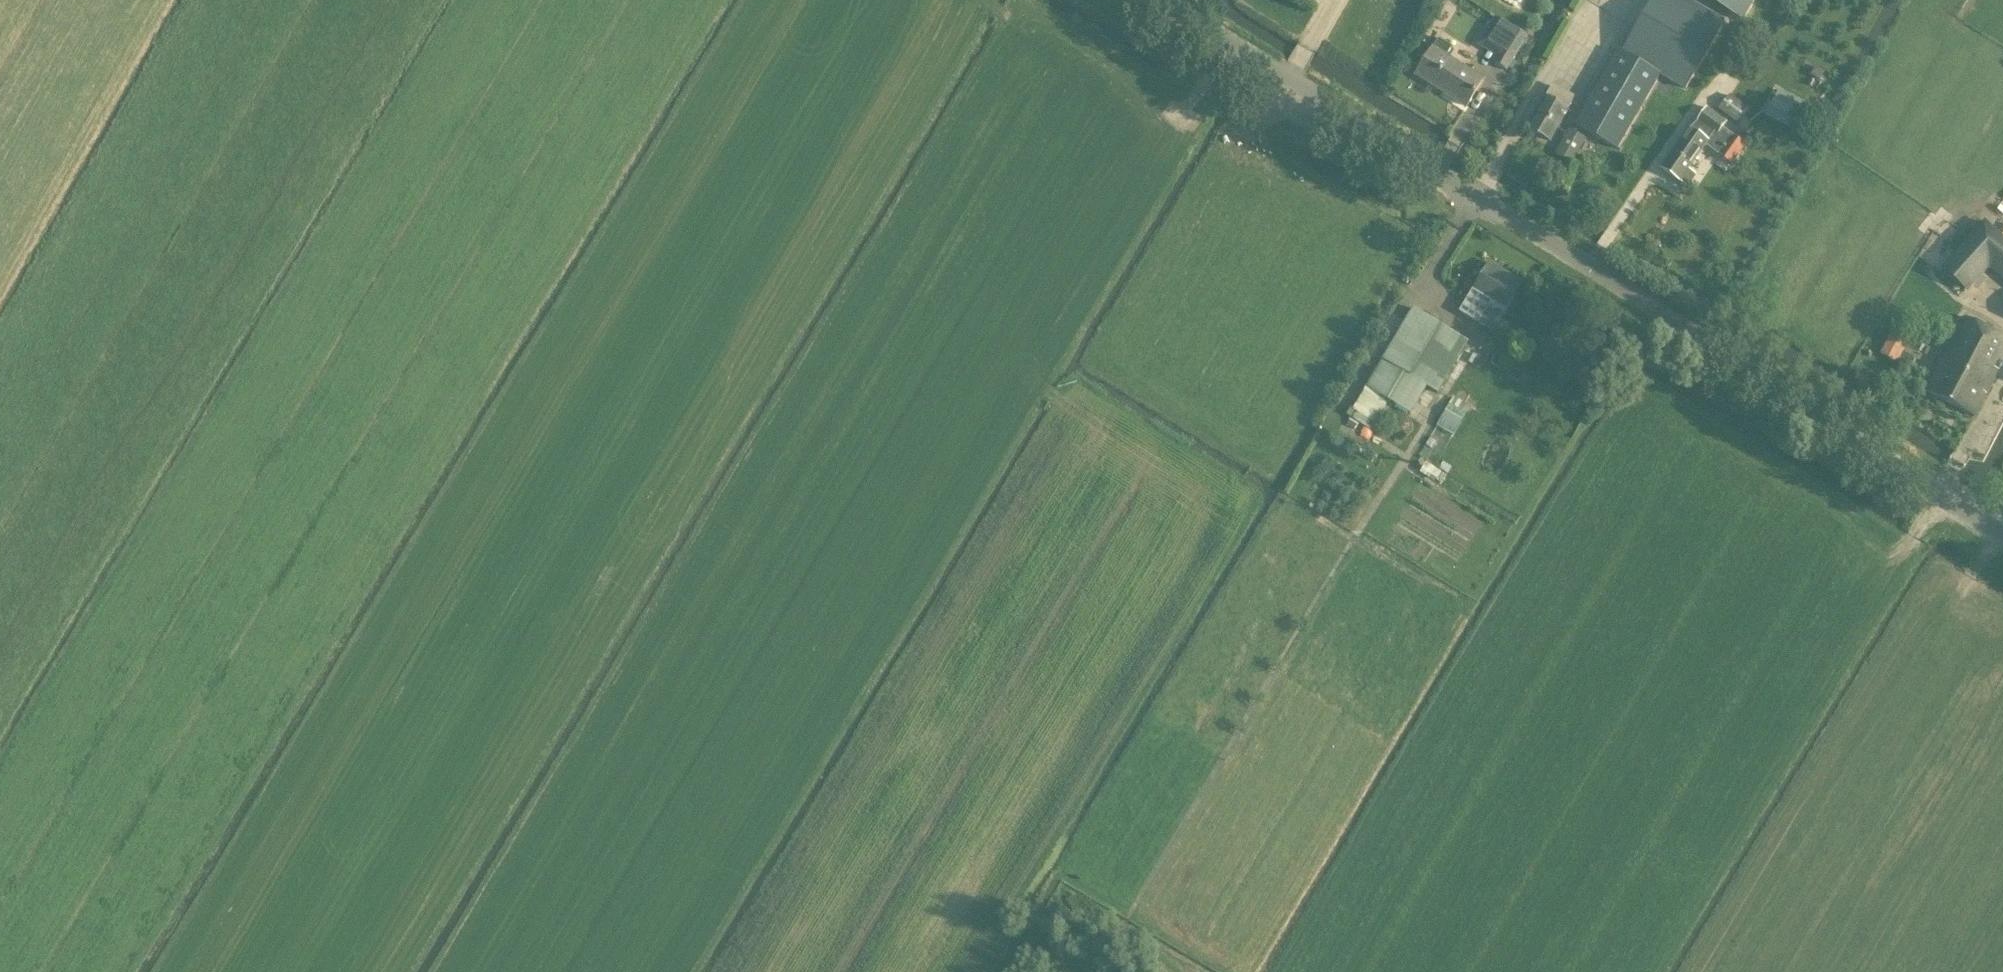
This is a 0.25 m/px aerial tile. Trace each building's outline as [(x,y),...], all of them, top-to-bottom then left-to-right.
[(1726,24),(1687,0),(1655,0),(1623,52),(1621,50),(1577,123),(1618,148),(1663,74),(1687,89),(1726,24)] [(1743,21),(1755,0),(1707,0),(1743,21)] [(1507,72),(1521,49),(1527,38),(1491,16),(1490,18),(1501,24),(1485,49),(1499,57),(1495,64),(1507,72)] [(1433,49),(1417,75),(1468,107),(1484,81),(1446,57),(1452,47),(1439,39),(1433,49)] [(1817,68),(1811,77),(1820,82),(1825,73),(1817,68)] [(1550,89),(1528,130),(1546,140),(1553,127),(1557,130),(1572,103),(1568,100),(1570,96),(1557,88),(1555,92),(1550,89)] [(1780,91),(1767,114),(1801,133),(1814,109),(1780,91)] [(1730,96),(1720,109),(1737,123),(1747,110),(1730,96)] [(1722,128),(1726,123),(1707,109),(1691,131),(1690,130),(1662,169),(1680,182),(1680,181),(1687,186),(1696,175),(1688,170),(1706,146),(1732,164),(1746,145),(1722,128)] [(1572,164),(1584,143),(1567,135),(1559,150),(1560,151),(1561,148),(1576,156),(1572,163),(1568,161),(1568,162),(1572,164)] [(1943,270),(1965,290),(1989,264),(2002,275),(2002,239),(1985,223),(1943,270)] [(1489,264),(1461,312),(1494,332),(1523,283),(1489,264)] [(1383,360),(1367,387),(1390,401),(1409,412),(1425,386),(1437,393),(1468,342),(1415,309),(1383,360)] [(2002,365),(2002,337),(1966,317),(1927,391),(1976,417),(2002,365)] [(1893,334),(1882,354),(1896,362),(1907,342),(1893,334)] [(1863,384),(1867,377),(1857,372),(1854,379),(1863,384)] [(1367,387),(1353,410),(1357,413),(1376,424),(1390,401),(1367,387)] [(1454,399),(1438,428),(1453,437),(1470,407),(1454,399)] [(1428,464),(1423,473),(1439,483),(1445,474),(1428,464)]
